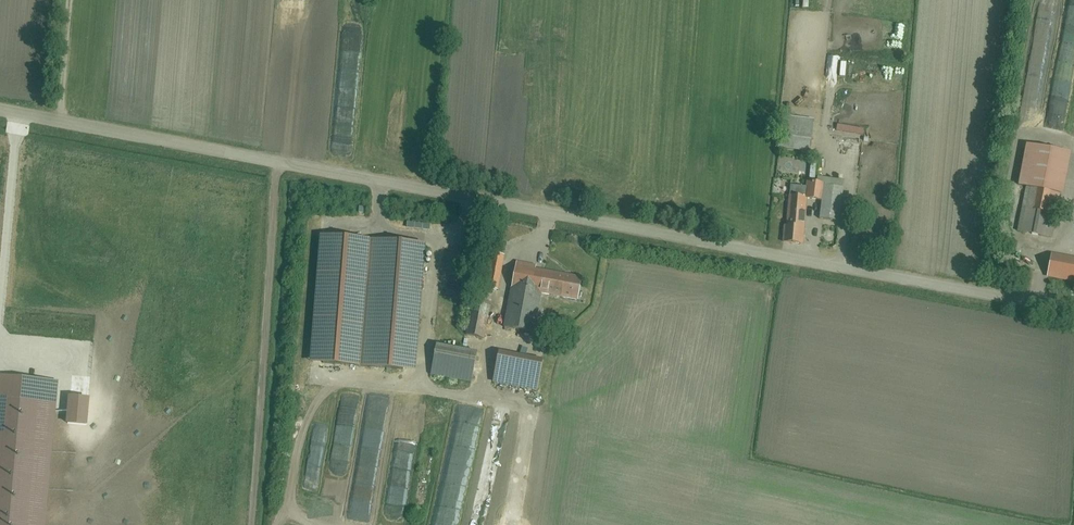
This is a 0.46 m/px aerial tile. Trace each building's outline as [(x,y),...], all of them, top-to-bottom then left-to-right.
[(813,135),(796,133),(794,148),(811,150),(813,135)] [(1020,187),(1025,188),(1017,233),(1050,239),(1058,193),(1064,194),(1071,155),(1027,148),(1020,187)] [(782,179),(780,197),(788,198),(783,242),(803,245),(808,201),(822,202),(824,185),(807,183),(806,189),(795,188),(796,180),(782,179)] [(822,219),(840,222),(845,183),(826,181),(822,219)] [(480,294),(497,297),(507,244),(490,241),(480,294)] [(423,245),(368,242),(360,369),(415,373),(423,245)] [(1053,257),(1049,278),(1073,284),(1073,261),(1053,257)] [(513,287),(504,328),(534,334),(543,293),(581,301),(586,279),(547,271),(548,270),(517,264),(512,287),(513,287)] [(470,307),(465,337),(485,340),(490,310),(470,307)] [(438,347),(431,377),(467,385),(474,355),(438,347)] [(501,352),(495,381),(537,390),(543,361),(501,352)] [(0,376),(0,524),(42,524),(55,381),(0,376)] [(89,397),(70,395),(67,423),(87,425),(89,397)]
